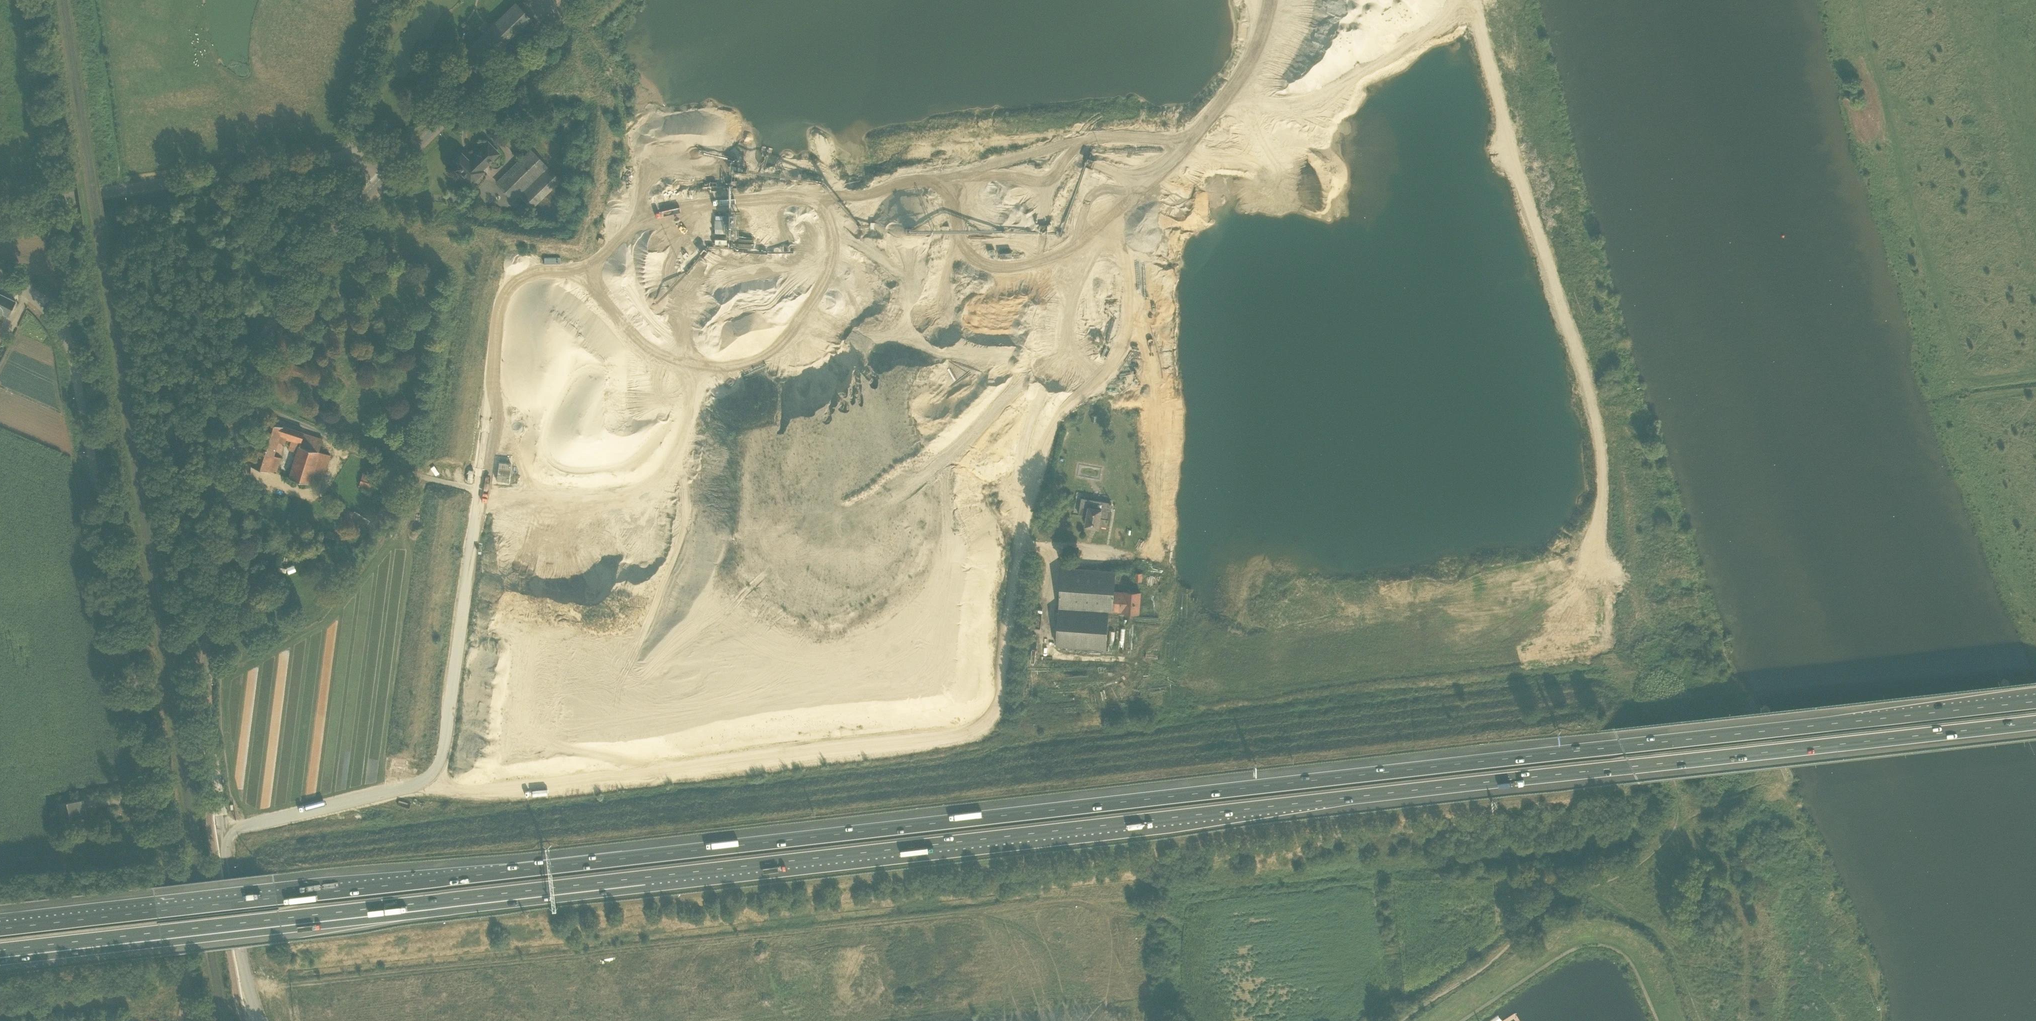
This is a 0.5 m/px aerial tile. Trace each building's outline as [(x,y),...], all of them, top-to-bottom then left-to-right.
[(477,72),(532,19),(516,3),(461,56),(477,72)] [(458,169),(459,171),(470,181),(480,172),(479,171),(498,153),(488,142),(473,157),(474,158),(470,162),(462,153),(461,154),(454,161),(453,162),(459,168),(458,169)] [(519,194),(532,208),(561,180),(530,148),(495,182),(513,201),(519,194)] [(16,300),(0,293),(0,321),(3,315),(8,317),(15,302),(16,301),(16,300)] [(293,363),(289,373),(302,378),(306,368),(293,363)] [(1092,414),(1091,421),(1098,422),(1099,415),(1092,414)] [(281,457),(273,455),(278,441),(285,443),(286,438),(291,440),(288,450),(296,452),(289,477),(298,480),(320,487),(330,455),(318,451),(322,438),(303,432),(264,420),(251,464),(276,472),(281,457)] [(175,438),(178,424),(167,422),(165,436),(175,438)] [(499,461),(497,479),(508,481),(511,463),(499,461)] [(377,477),(363,472),(358,485),(373,490),(377,477)] [(1108,526),(1112,502),(1081,497),(1078,515),(1087,516),(1085,525),(1099,527),(1099,524),(1108,526)] [(336,542),(338,532),(327,530),(325,540),(336,542)] [(1114,594),(1116,570),(1063,566),(1057,645),(1106,649),(1108,610),(1115,611),(1115,608),(1123,608),(1123,611),(1139,613),(1140,592),(1124,591),(1124,595),(1114,594)] [(1143,573),(1135,572),(1134,580),(1141,581),(1142,581),(1143,573)] [(58,803),(62,820),(87,815),(84,798),(58,803)]
